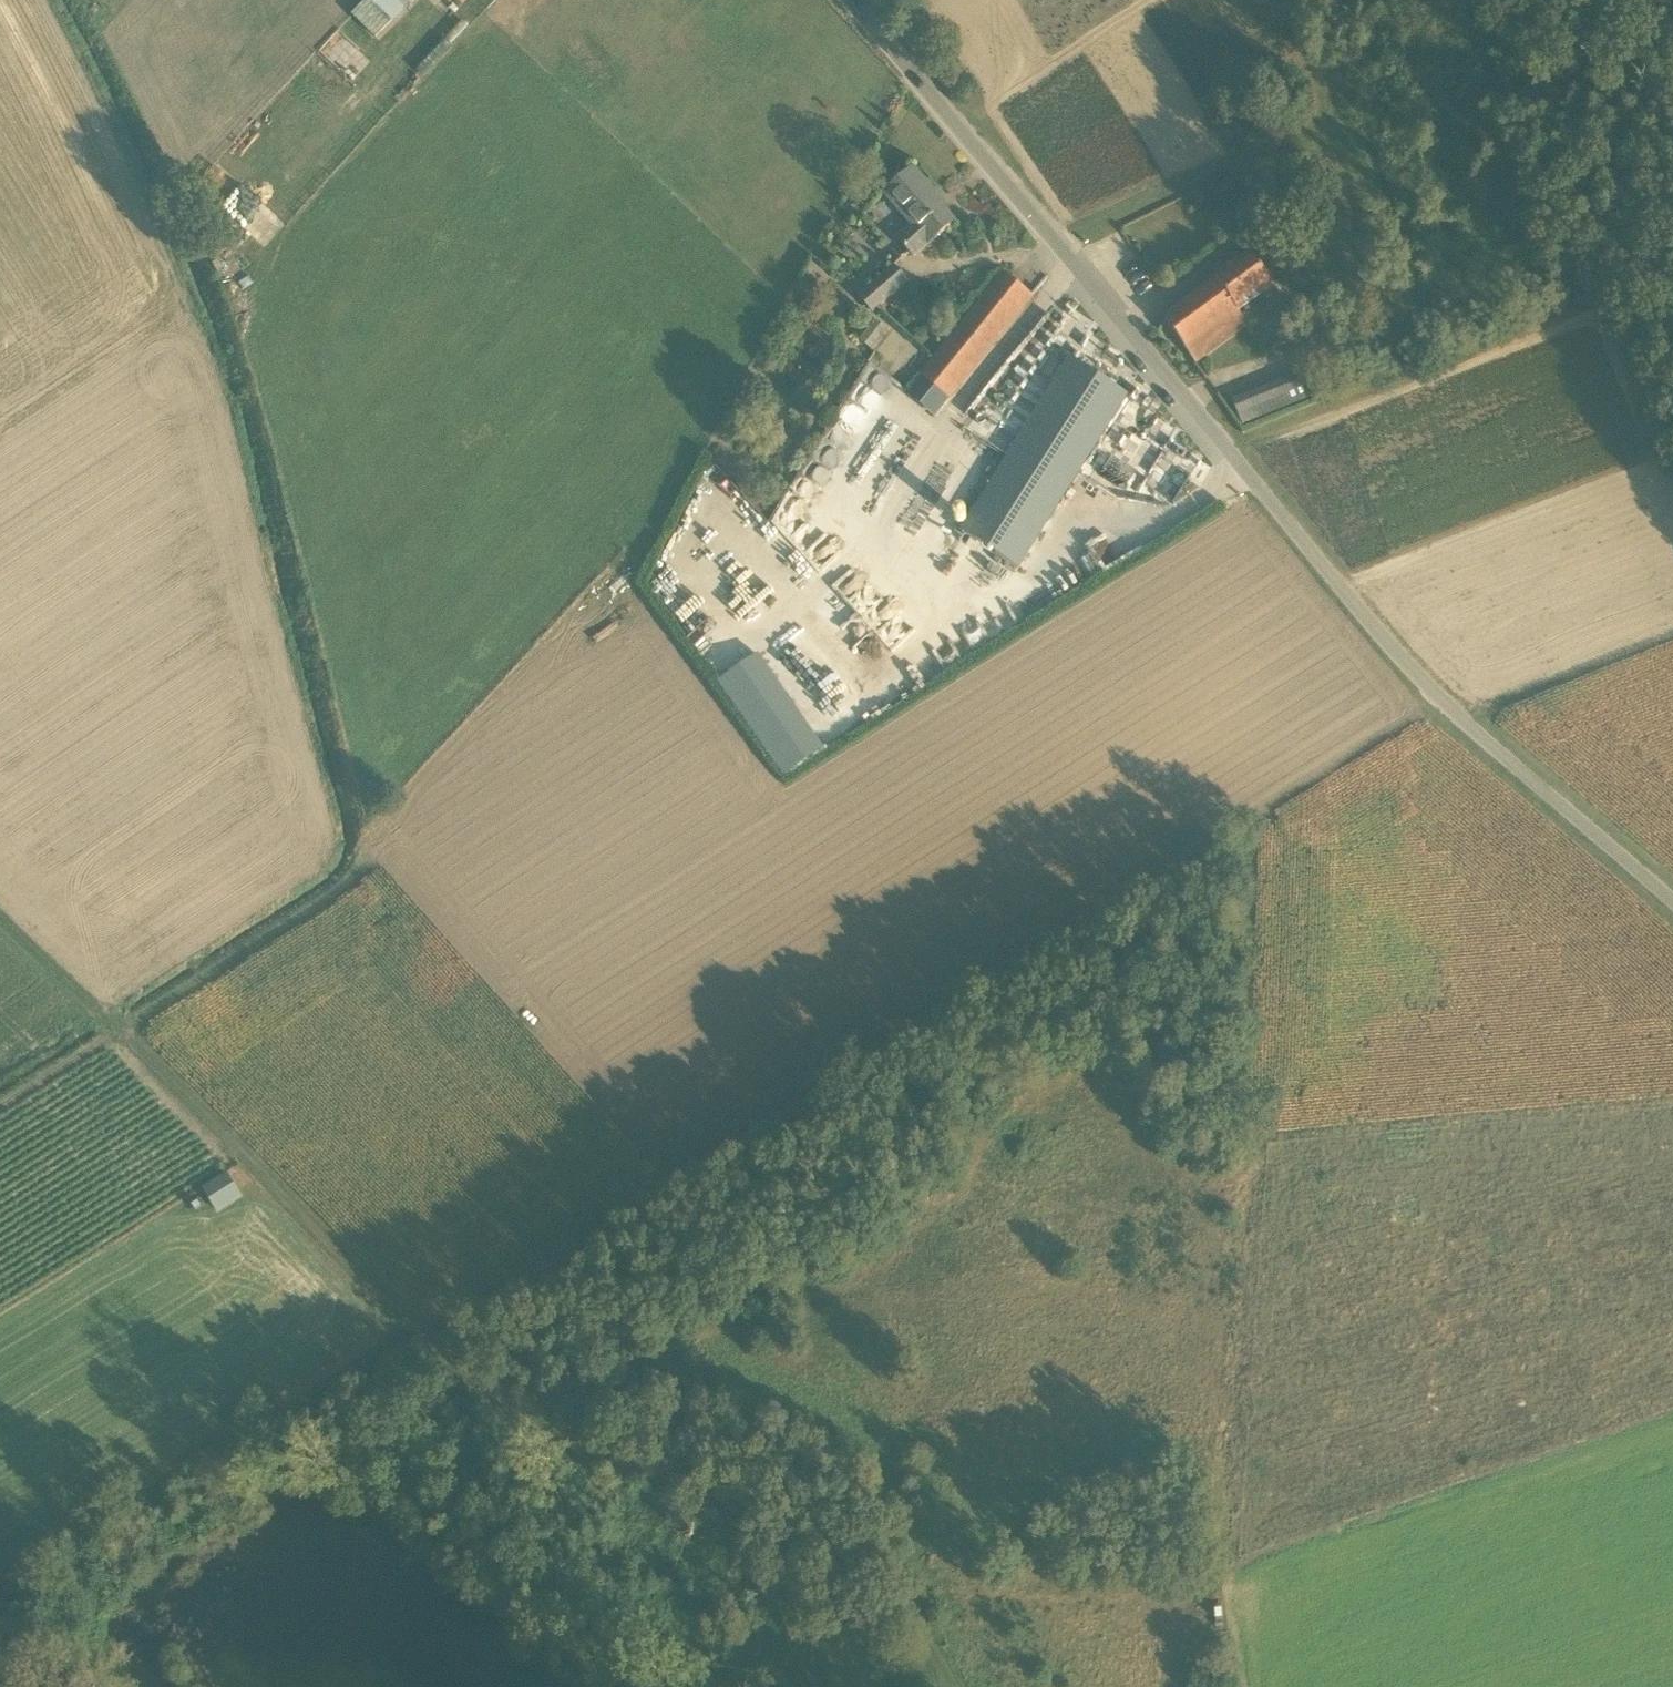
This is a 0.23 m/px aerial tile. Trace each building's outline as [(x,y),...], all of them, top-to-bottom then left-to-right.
[(372,19),(382,6),(374,0),(366,0),(359,8),(372,19)] [(416,2),(414,0),(381,0),(379,3),(398,21),(416,2)] [(930,243),(954,222),(934,199),(937,196),(913,168),(885,193),(912,224),(897,237),(913,255),(928,241),(930,243)] [(1218,328),(1274,287),(1251,256),(1216,281),(1163,318),(1195,363),(1227,341),(1218,328)] [(858,295),(872,311),(906,281),(892,265),(858,295)] [(948,397),(1018,312),(1032,295),(1004,272),(990,290),(921,375),(948,397)] [(1018,567),(1116,413),(1127,395),(1070,359),(1058,378),(962,530),(1018,567)] [(1242,425),(1263,416),(1323,392),(1314,368),(1233,401),(1242,425)] [(1116,507),(1162,431),(1128,409),(1082,485),(1116,507)] [(824,744),(757,652),(721,678),(788,770),(824,744)] [(228,1171),(203,1188),(219,1213),(245,1196),(228,1171)]
